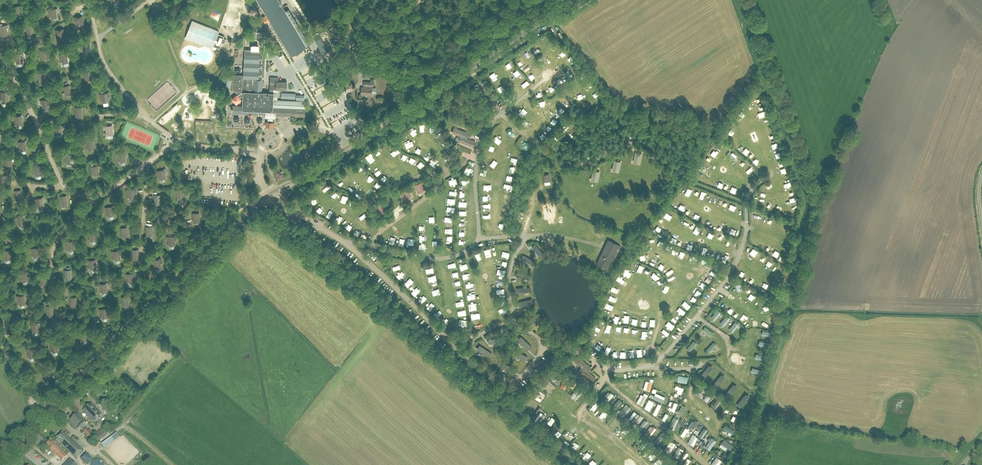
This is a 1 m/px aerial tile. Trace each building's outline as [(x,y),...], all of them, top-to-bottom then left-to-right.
[(306,46),(285,11),(279,0),(258,0),(291,55),(306,46)] [(83,24),(82,16),(74,17),(75,20),(76,20),(76,22),(76,25),(83,24)] [(192,20),(185,38),(212,49),(213,46),(220,48),(222,42),(225,43),(226,39),(224,38),(225,36),(218,33),(219,31),(192,20)] [(6,28),(8,28),(8,24),(0,26),(0,33),(1,38),(7,37),(6,28)] [(65,37),(63,29),(55,30),(56,33),(57,32),(57,35),(57,38),(65,37)] [(328,32),(315,40),(323,53),(336,45),(328,32)] [(82,39),(82,44),(81,44),(81,50),(83,50),(83,52),(90,52),(89,42),(88,42),(88,38),(82,39)] [(230,90),(236,90),(236,92),(237,94),(232,98),(236,104),(242,99),(243,99),(243,106),(236,105),(236,113),(265,114),(265,117),(268,118),(268,121),(273,121),(273,118),(276,117),(276,115),(306,116),(307,101),(277,100),(278,89),(287,89),(287,82),(278,81),(278,77),(270,77),(269,92),(254,92),(254,79),(262,79),(262,76),(264,76),(265,58),(263,57),(264,50),(244,49),(245,49),(243,75),(231,74),(230,90)] [(227,54),(222,52),(218,62),(223,64),(227,54)] [(506,66),(510,75),(515,72),(513,69),(514,69),(511,64),(506,66)] [(522,69),(526,73),(531,69),(527,65),(522,69)] [(515,76),(518,81),(524,76),(521,72),(515,76)] [(374,82),(368,81),(364,81),(364,85),(366,85),(366,87),(361,87),(361,94),(372,95),(372,86),(374,86),(374,82)] [(550,97),(556,92),(550,85),(545,89),(550,97)] [(102,97),(102,102),(109,102),(108,97),(110,97),(110,95),(110,94),(109,93),(109,91),(107,91),(107,93),(99,94),(99,97),(102,97)] [(747,119),(750,115),(745,111),(742,115),(747,119)] [(528,131),(533,126),(526,119),(522,124),(528,131)] [(461,136),(459,141),(474,147),(476,141),(467,137),(469,132),(454,126),(452,133),(461,136)] [(741,149),(745,145),(739,139),(735,143),(741,149)] [(1,161),(8,173),(14,170),(7,157),(1,161)] [(753,168),(748,174),(752,177),(757,172),(753,168)] [(423,181),(414,186),(417,192),(426,187),(423,181)] [(19,203),(18,189),(11,190),(12,204),(19,203)] [(409,189),(400,193),(402,199),(411,195),(409,189)] [(61,210),(68,210),(66,195),(59,196),(61,210)] [(383,202),(374,206),(378,212),(386,207),(383,202)] [(605,245),(604,248),(596,263),(608,269),(612,260),(614,261),(621,246),(608,239),(605,245)] [(730,252),(733,245),(722,242),(720,249),(730,252)] [(536,245),(533,248),(541,256),(544,253),(536,245)] [(20,270),(20,276),(22,276),(22,281),(29,281),(28,272),(24,272),(24,270),(20,270)] [(402,281),(408,276),(404,272),(398,277),(402,281)] [(709,284),(712,281),(707,275),(704,278),(709,284)] [(716,319),(722,312),(718,308),(712,315),(716,319)] [(741,319),(745,314),(741,311),(737,316),(741,319)] [(531,323),(535,325),(540,314),(536,313),(531,323)] [(725,325),(731,318),(728,314),(721,321),(725,325)] [(6,331),(15,330),(13,320),(5,320),(6,331)] [(736,320),(730,327),(734,330),(740,323),(736,320)] [(705,326),(703,329),(713,335),(715,332),(705,326)] [(522,334),(520,339),(530,343),(532,339),(522,334)] [(694,340),(687,348),(691,351),(698,343),(694,340)] [(707,349),(711,353),(718,345),(714,341),(707,349)] [(513,348),(512,352),(522,357),(524,353),(513,348)] [(592,367),(578,356),(573,361),(581,367),(578,371),(592,383),(596,378),(588,372),(592,367)] [(542,383),(549,390),(551,388),(544,381),(542,383)] [(677,385),(675,388),(679,389),(678,392),(683,394),(685,388),(677,385)] [(579,389),(573,394),(577,399),(582,394),(579,389)] [(612,392),(607,398),(610,401),(615,395),(612,392)] [(710,393),(704,397),(710,403),(715,398),(710,393)] [(542,402),(544,399),(535,394),(533,397),(542,402)] [(720,396),(715,406),(719,408),(724,398),(720,396)] [(639,402),(645,405),(648,400),(641,397),(639,402)] [(526,402),(524,404),(531,411),(533,409),(526,402)] [(670,411),(677,412),(679,403),(675,402),(674,407),(670,407),(670,411)] [(101,415),(92,404),(84,412),(93,422),(101,415)] [(656,414),(663,406),(661,404),(654,413),(656,414)] [(660,417),(665,410),(661,408),(657,415),(660,417)] [(75,429),(80,426),(86,420),(78,412),(68,422),(75,429)] [(652,435),(658,429),(655,426),(649,432),(652,435)] [(723,431),(731,434),(732,433),(735,434),(736,430),(725,426),(723,431)] [(560,437),(564,434),(563,433),(565,431),(562,427),(556,433),(560,437)] [(623,427),(619,435),(625,439),(630,431),(628,430),(625,435),(622,434),(625,429),(623,427)] [(89,438),(92,436),(87,429),(84,431),(89,438)] [(686,429),(682,435),(688,438),(691,432),(686,429)] [(84,451),(80,447),(83,444),(74,436),(72,439),(71,439),(70,440),(68,437),(70,435),(67,432),(65,434),(63,432),(56,439),(61,443),(60,444),(61,445),(59,448),(56,445),(51,450),(62,461),(67,456),(63,452),(66,450),(75,459),(84,451)] [(101,437),(103,441),(111,436),(109,432),(101,437)] [(632,433),(626,441),(630,443),(636,436),(632,433)] [(712,437),(707,444),(705,442),(704,444),(711,450),(717,441),(712,437)] [(672,450),(677,444),(672,441),(668,446),(672,450)] [(724,441),(721,446),(729,450),(732,445),(724,441)] [(578,453),(583,448),(579,444),(574,449),(578,453)] [(648,458),(653,453),(650,450),(645,454),(648,458)] [(87,464),(92,459),(86,453),(81,459),(87,464)] [(664,459),(660,456),(656,462),(659,464),(660,464),(664,459)] [(711,464),(712,464),(715,464),(718,461),(720,462),(721,460),(716,457),(711,464)]
